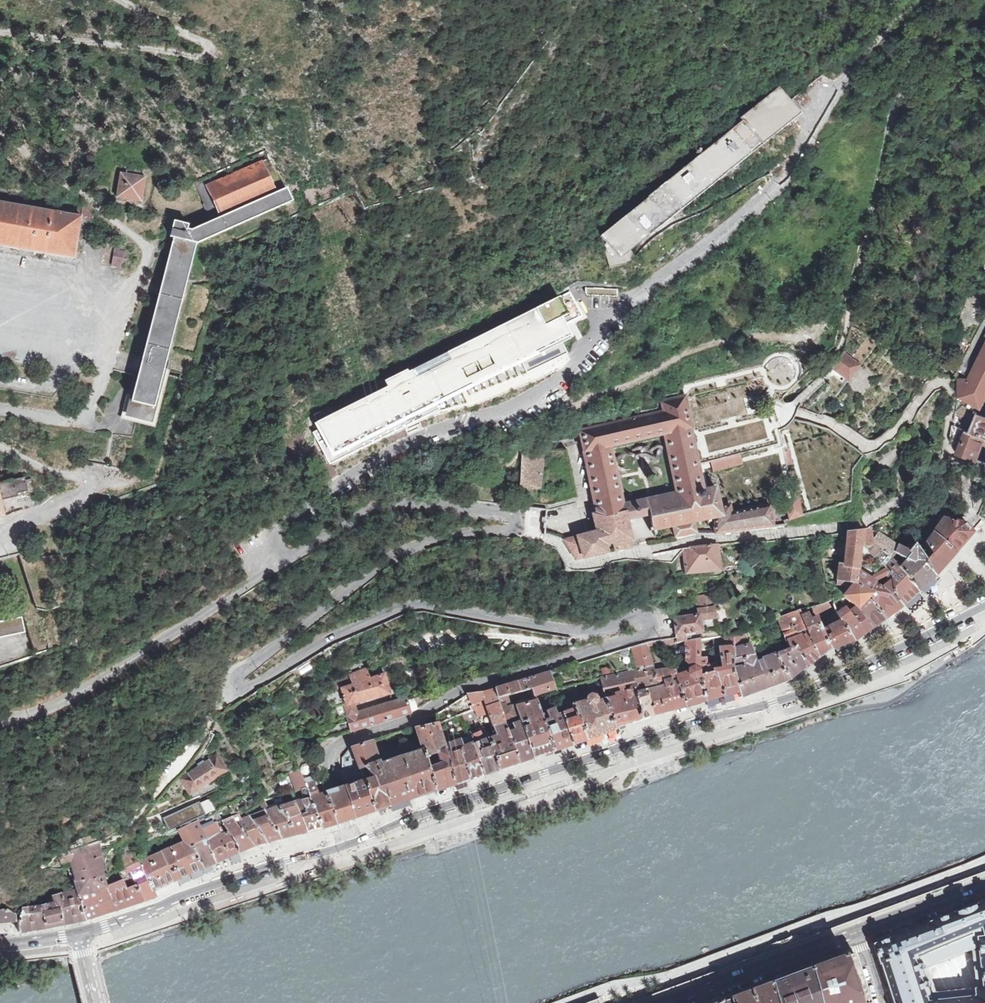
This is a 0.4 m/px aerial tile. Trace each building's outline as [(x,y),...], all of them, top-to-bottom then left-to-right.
[(772,94),(746,114),(756,127),(782,106),(772,94)] [(756,127),(746,114),(738,121),(740,124),(755,143),(790,115),(782,106),(756,127)] [(755,143),(740,124),(708,149),(636,206),(601,234),(606,241),(601,245),(607,268),(624,264),(634,257),(626,247),(709,181),(744,154),(746,157),(758,147),(755,143)] [(205,203),(213,221),(191,231),(187,230),(188,225),(174,221),(172,231),(170,237),(174,238),(161,288),(158,287),(158,290),(156,294),(159,295),(145,350),(128,415),(151,420),(197,244),(293,201),(287,188),(284,190),(267,150),(195,182),(205,203)] [(146,177),(121,173),(118,191),(117,198),(142,202),(146,177)] [(74,259),(82,216),(81,216),(83,208),(23,197),(21,206),(0,202),(0,246),(74,259)] [(128,249),(115,247),(112,265),(126,267),(128,249)] [(625,308),(626,291),(588,287),(587,304),(625,308)] [(374,394),(316,422),(323,438),(324,441),(332,457),(572,337),(564,322),(582,314),(570,292),(558,298),(528,313),(510,321),(486,334),(437,358),(408,372),(407,370),(384,381),(387,388),(374,394)] [(975,369),(969,379),(959,379),(959,394),(980,405),(984,395),(984,348),(975,369)] [(840,357),(830,368),(834,371),(849,382),(862,365),(849,355),(844,351),(840,357)] [(810,361),(804,366),(809,371),(814,365),(810,361)] [(716,488),(710,489),(707,490),(703,490),(698,463),(695,445),(690,422),(685,396),(661,401),(664,411),(611,423),(580,431),(596,513),(592,514),(596,532),(590,533),(576,537),(563,540),(574,560),(584,558),(608,553),(606,545),(613,543),(615,552),(631,548),(629,541),(631,540),(626,520),(650,514),(653,530),(673,526),(675,539),(685,536),(695,534),(693,523),(715,518),(712,528),(714,535),(772,528),(769,506),(738,512),(732,513),(730,505),(720,507),(716,488)] [(984,438),(984,439),(984,413),(977,409),(967,432),(984,438)] [(965,431),(957,453),(976,461),(984,438),(967,432),(965,431)] [(790,449),(784,450),(787,466),(793,465),(790,449)] [(522,453),(519,488),(528,488),(539,489),(542,454),(522,453)] [(740,453),(710,461),(712,467),(713,473),(743,465),(742,459),(740,453)] [(18,497),(17,493),(28,491),(25,478),(5,482),(4,476),(0,477),(0,501),(18,497)] [(793,501),(785,503),(788,517),(802,514),(798,495),(792,496),(793,501)] [(933,532),(956,551),(972,533),(964,524),(943,518),(933,532)] [(870,543),(868,527),(860,528),(847,530),(843,565),(838,564),(835,580),(837,580),(836,585),(846,589),(851,583),(854,583),(856,570),(857,560),(859,546),(874,546),(874,545),(878,549),(886,539),(878,532),(870,543)] [(956,551),(933,532),(924,544),(930,554),(939,570),(954,553),(956,551)] [(907,551),(886,539),(878,549),(888,557),(891,554),(894,556),(896,554),(904,560),(897,567),(917,592),(926,583),(932,575),(924,561),(913,544),(907,551)] [(684,547),(671,560),(672,574),(720,571),(717,543),(684,547)] [(888,557),(878,549),(874,545),(874,546),(867,552),(884,568),(889,577),(891,591),(901,606),(902,605),(911,597),(917,592),(897,567),(888,557)] [(859,546),(857,560),(867,552),(874,546),(859,546)] [(939,570),(930,554),(927,557),(924,561),(932,575),(936,572),(939,570)] [(867,577),(856,570),(854,583),(851,583),(846,589),(841,596),(843,597),(856,608),(867,597),(883,619),(895,610),(901,606),(891,591),(889,577),(884,568),(867,577)] [(696,596),(697,609),(713,607),(711,594),(696,596)] [(856,608),(843,597),(832,604),(836,614),(853,641),(865,632),(871,627),(856,608)] [(867,597),(856,608),(871,627),(872,627),(876,624),(883,619),(867,597)] [(817,615),(830,648),(830,649),(846,643),(848,642),(853,641),(836,614),(832,604),(831,599),(811,606),(814,616),(817,615)] [(798,611),(818,657),(825,652),(830,648),(817,615),(814,616),(811,606),(798,611)] [(677,618),(673,618),(675,643),(686,641),(685,633),(700,631),(700,630),(716,628),(713,607),(697,609),(698,615),(690,616),(690,614),(681,616),(681,617),(677,618)] [(812,661),(818,657),(798,611),(777,618),(790,648),(790,650),(794,648),(804,667),(812,661)] [(25,632),(22,617),(0,622),(0,638),(25,632)] [(751,626),(735,631),(734,648),(738,647),(738,638),(747,636),(754,633),(751,626)] [(734,648),(735,631),(718,635),(718,641),(725,640),(726,646),(719,647),(721,670),(718,671),(717,669),(716,669),(715,665),(709,666),(709,668),(709,671),(707,671),(706,657),(700,658),(699,678),(706,700),(722,696),(738,692),(733,669),(734,648)] [(686,641),(675,643),(672,643),(674,656),(686,655),(686,661),(688,662),(687,672),(676,673),(676,674),(674,675),(679,693),(681,693),(685,706),(700,702),(706,700),(699,678),(700,658),(700,638),(686,641)] [(653,666),(648,641),(632,646),(637,670),(653,666)] [(733,669),(738,692),(740,697),(766,688),(790,679),(776,653),(755,660),(750,644),(738,647),(734,648),(733,669)] [(790,648),(776,653),(790,679),(800,671),(804,667),(794,648),(790,650),(790,648)] [(390,694),(382,663),(349,675),(353,683),(340,688),(344,704),(345,706),(355,703),(390,694)] [(638,687),(656,683),(654,671),(653,666),(637,670),(600,678),(604,691),(615,726),(630,722),(641,718),(635,691),(638,690),(638,687)] [(656,686),(646,689),(652,715),(671,710),(685,706),(681,693),(679,693),(674,675),(676,674),(676,673),(675,667),(654,671),(656,683),(656,686)] [(549,672),(517,682),(520,691),(531,688),(533,695),(535,694),(554,688),(549,672)] [(513,683),(505,685),(508,695),(510,694),(520,691),(517,682),(513,683)] [(499,687),(495,688),(498,698),(507,695),(508,695),(505,685),(499,687)] [(467,694),(475,711),(480,723),(484,721),(482,716),(487,715),(495,736),(488,739),(499,769),(510,765),(518,763),(498,698),(495,688),(480,692),(472,693),(467,694)] [(513,700),(520,721),(533,758),(544,754),(554,751),(544,720),(535,694),(533,695),(531,688),(520,691),(510,694),(512,701),(513,700)] [(635,691),(641,718),(650,716),(652,715),(646,689),(638,690),(635,691)] [(573,703),(575,708),(586,740),(603,733),(615,728),(615,726),(604,691),(591,694),(589,694),(588,695),(587,696),(586,699),(573,703)] [(412,713),(435,698),(434,693),(410,699),(410,697),(399,700),(358,713),(355,703),(345,706),(348,716),(346,717),(351,733),(383,723),(393,719),(412,713)] [(431,766),(428,766),(435,790),(450,785),(455,783),(444,743),(439,723),(463,715),(475,711),(467,694),(432,716),(437,723),(417,728),(423,751),(425,750),(428,759),(429,758),(428,756),(436,753),(440,763),(431,767),(431,766)] [(507,695),(498,698),(518,763),(526,760),(533,758),(520,721),(515,723),(515,721),(511,708),(511,707),(507,695)] [(561,712),(562,712),(575,708),(573,703),(560,706),(561,707),(560,708),(561,712)] [(340,719),(346,717),(348,716),(345,706),(344,704),(336,707),(340,719)] [(549,718),(544,720),(554,751),(564,747),(573,744),(562,712),(561,712),(557,714),(553,707),(546,711),(549,718)] [(575,708),(562,712),(573,744),(581,741),(586,740),(575,708)] [(480,723),(475,711),(463,715),(469,733),(483,728),(480,723)] [(483,728),(469,733),(470,735),(484,774),(485,774),(492,771),(499,769),(488,739),(483,728)] [(454,735),(456,739),(470,779),(481,775),(484,774),(470,735),(460,738),(458,734),(454,735)] [(456,739),(444,743),(455,783),(461,781),(470,779),(456,739)] [(364,780),(375,810),(385,807),(391,805),(376,763),(369,741),(368,741),(351,746),(360,769),(365,767),(373,777),(364,780)] [(380,761),(376,763),(391,805),(413,798),(435,790),(428,766),(427,761),(428,761),(428,759),(425,750),(423,751),(382,764),(380,761)] [(217,756),(182,779),(191,792),(226,770),(217,756)] [(305,784),(299,770),(289,773),(296,792),(307,789),(305,784)] [(324,783),(323,778),(305,784),(307,789),(322,827),(331,825),(337,823),(334,816),(328,800),(325,792),(328,792),(324,786),(324,783)] [(364,780),(345,786),(355,818),(368,813),(375,810),(364,780)] [(345,786),(336,789),(337,790),(338,790),(344,805),(344,809),(347,820),(352,818),(355,818),(345,786)] [(290,794),(261,802),(260,806),(281,838),(308,831),(322,827),(307,789),(296,792),(295,793),(297,798),(303,796),(304,798),(284,805),(284,802),(290,800),(291,799),(291,798),(290,794)] [(333,790),(328,792),(328,793),(328,800),(334,816),(337,823),(342,821),(347,820),(344,809),(344,805),(338,790),(337,790),(336,789),(333,790)] [(200,802),(163,818),(168,831),(181,826),(189,822),(205,815),(200,802)] [(238,814),(233,816),(253,846),(267,842),(281,838),(260,806),(247,811),(251,817),(241,821),(238,814)] [(209,817),(212,824),(220,821),(216,814),(209,817)] [(238,846),(238,852),(248,848),(253,846),(233,816),(222,821),(238,846)] [(197,823),(200,829),(209,826),(205,818),(197,823)] [(209,826),(200,829),(215,862),(217,861),(227,857),(238,852),(238,846),(222,821),(220,821),(212,824),(209,826)] [(140,865),(141,867),(151,862),(161,886),(163,885),(180,878),(180,877),(185,875),(188,874),(194,872),(202,868),(190,841),(198,837),(195,832),(200,829),(197,823),(192,825),(191,824),(190,825),(182,829),(181,829),(178,830),(179,831),(184,842),(171,848),(150,858),(139,863),(140,865)] [(215,862),(200,829),(195,832),(198,837),(190,841),(202,868),(203,867),(209,865),(215,862)] [(165,835),(171,848),(184,842),(179,831),(173,834),(165,835)] [(70,862),(74,880),(77,891),(85,920),(87,919),(92,917),(95,917),(98,915),(98,916),(102,914),(112,911),(119,908),(126,906),(134,904),(141,902),(142,902),(143,901),(137,885),(136,885),(126,888),(124,883),(126,882),(125,880),(109,885),(106,886),(102,875),(103,868),(102,858),(101,852),(98,841),(66,852),(70,862)] [(70,862),(66,852),(57,855),(61,865),(70,862)] [(141,867),(140,865),(130,870),(136,885),(137,885),(143,901),(146,900),(154,897),(155,896),(153,890),(158,888),(160,886),(161,886),(151,862),(141,867)] [(22,908),(18,924),(19,932),(41,928),(49,927),(59,925),(63,924),(64,924),(84,920),(85,920),(77,891),(52,895),(53,898),(47,900),(48,904),(42,906),(22,908)] [(928,922),(928,924),(903,934),(893,938),(892,937),(873,944),(879,963),(880,963),(893,1002),(984,1002),(984,901),(928,922)] [(17,921),(16,910),(9,909),(0,909),(0,922),(17,921)] [(732,1002),(871,1002),(856,958),(855,955),(854,954),(852,954),(850,954),(846,956),(846,954),(816,965),(786,976),(730,997),(732,1002)]
